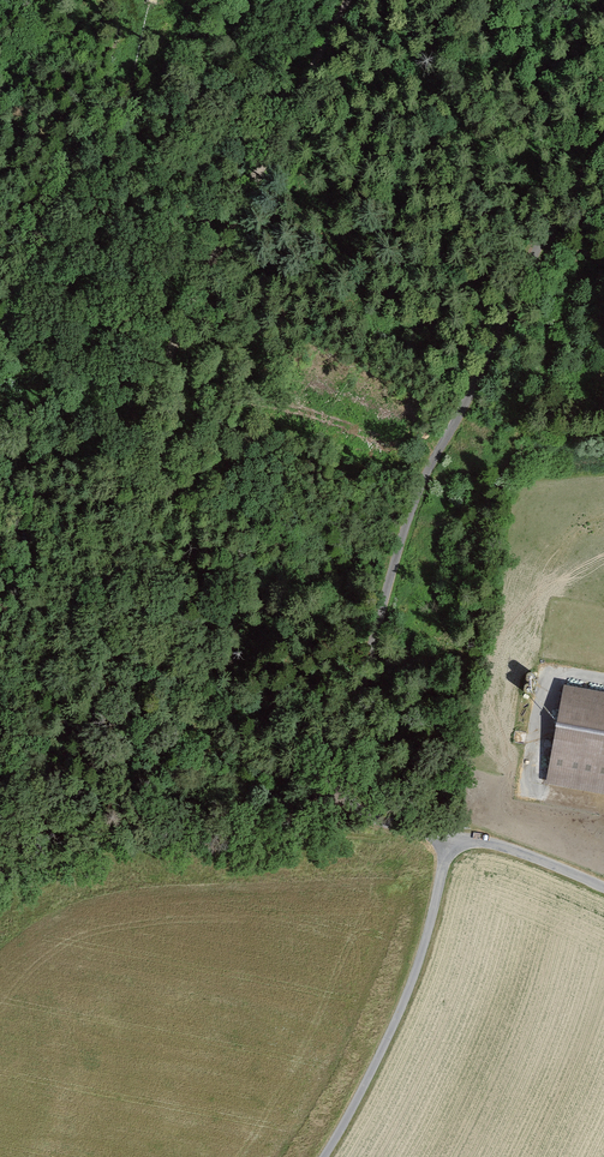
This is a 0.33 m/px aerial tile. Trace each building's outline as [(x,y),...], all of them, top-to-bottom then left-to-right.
[(565,685),(549,781),(603,791),(603,692),(565,685)]
